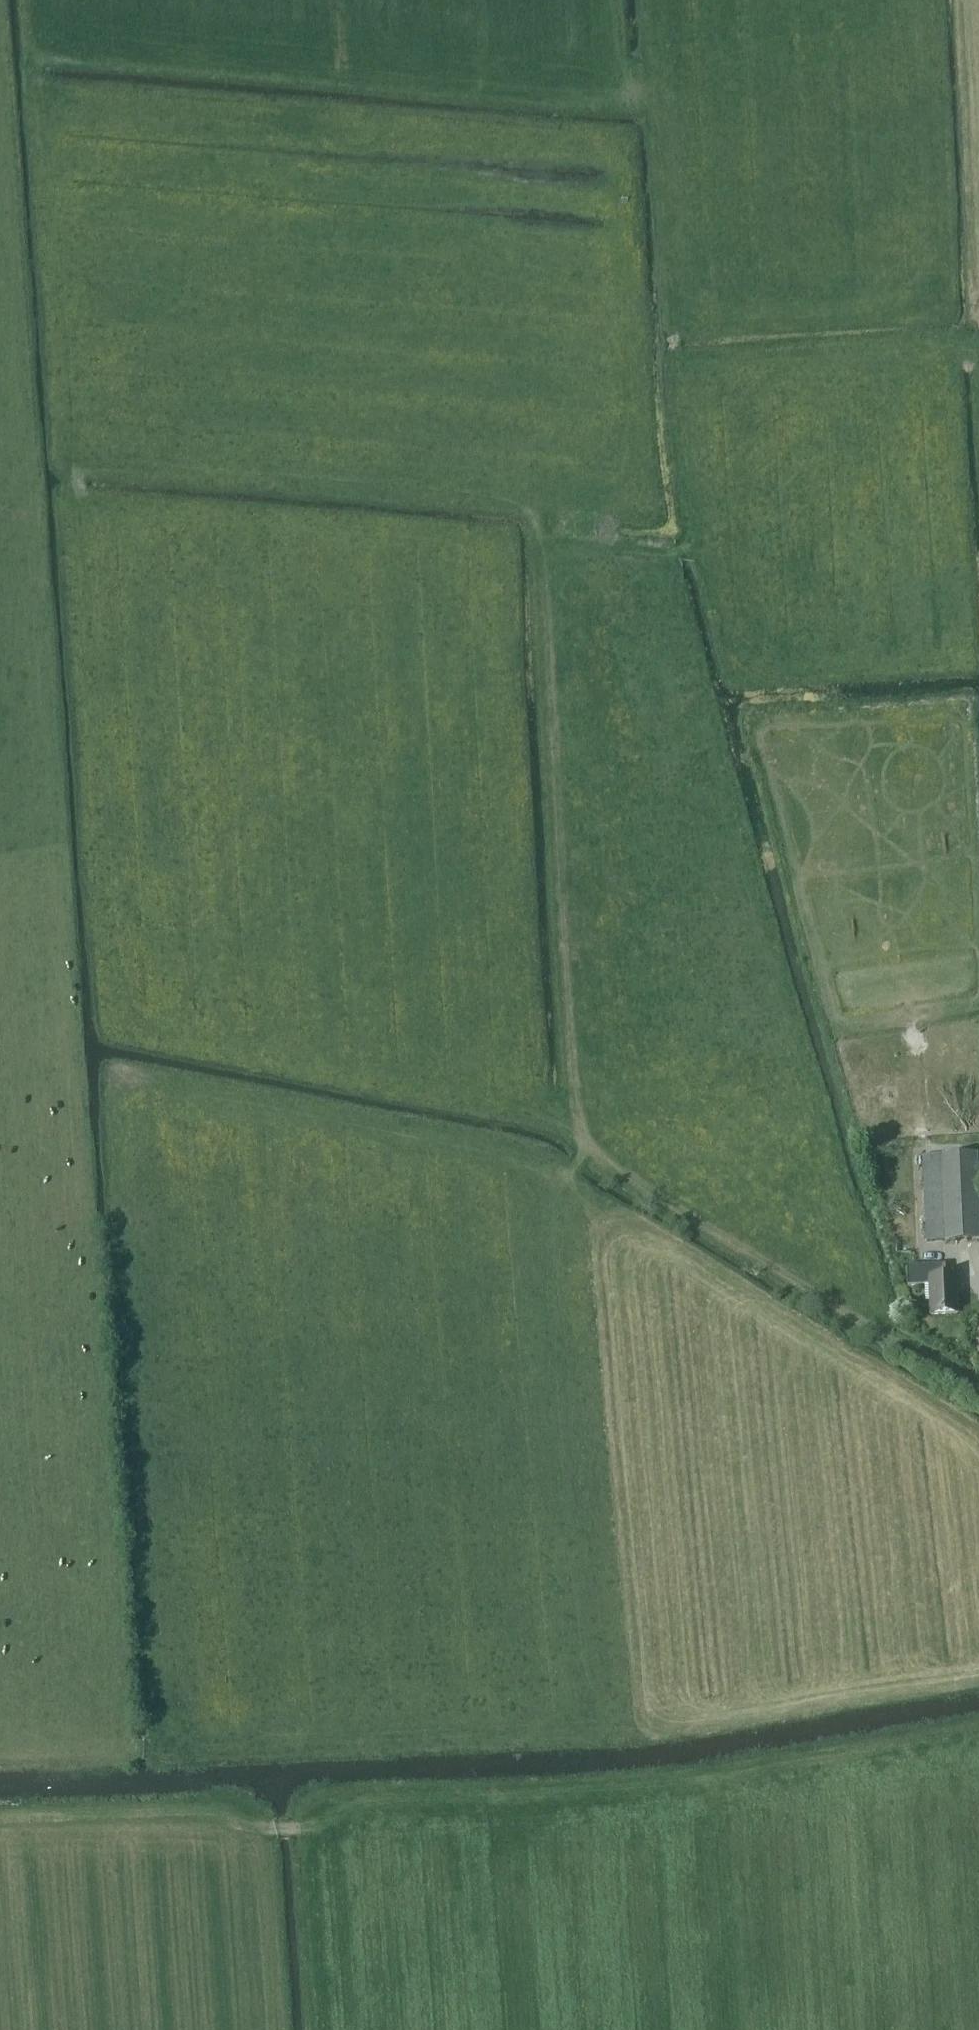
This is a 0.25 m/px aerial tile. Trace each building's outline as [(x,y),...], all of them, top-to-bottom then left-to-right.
[(927,1242),(978,1241),(978,1165),(978,1153),(925,1154),(927,1242)] [(945,1277),(944,1265),(906,1266),(906,1286),(928,1286),(929,1315),(956,1315),(955,1277),(945,1277)]
